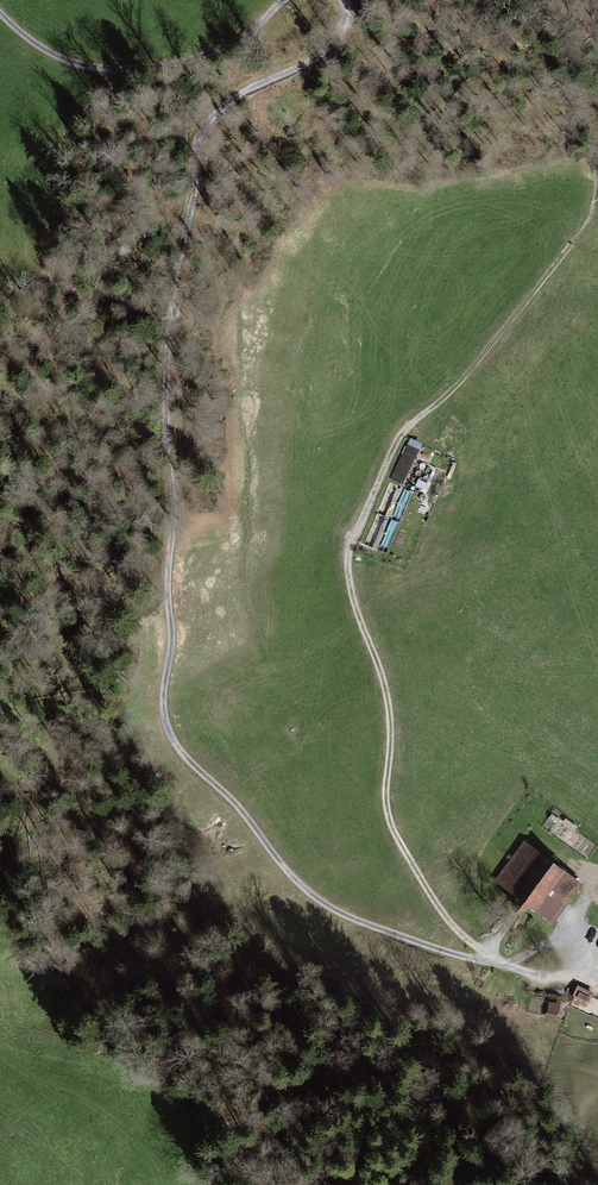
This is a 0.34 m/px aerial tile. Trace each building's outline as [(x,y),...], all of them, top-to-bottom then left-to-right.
[(391,485),(408,492),(422,456),(405,449),(391,485)] [(492,883),(553,929),(585,886),(524,841),(492,883)] [(590,1005),(595,994),(578,986),(573,997),(590,1005)] [(557,1021),(561,1005),(549,1002),(545,1018),(557,1021)]
